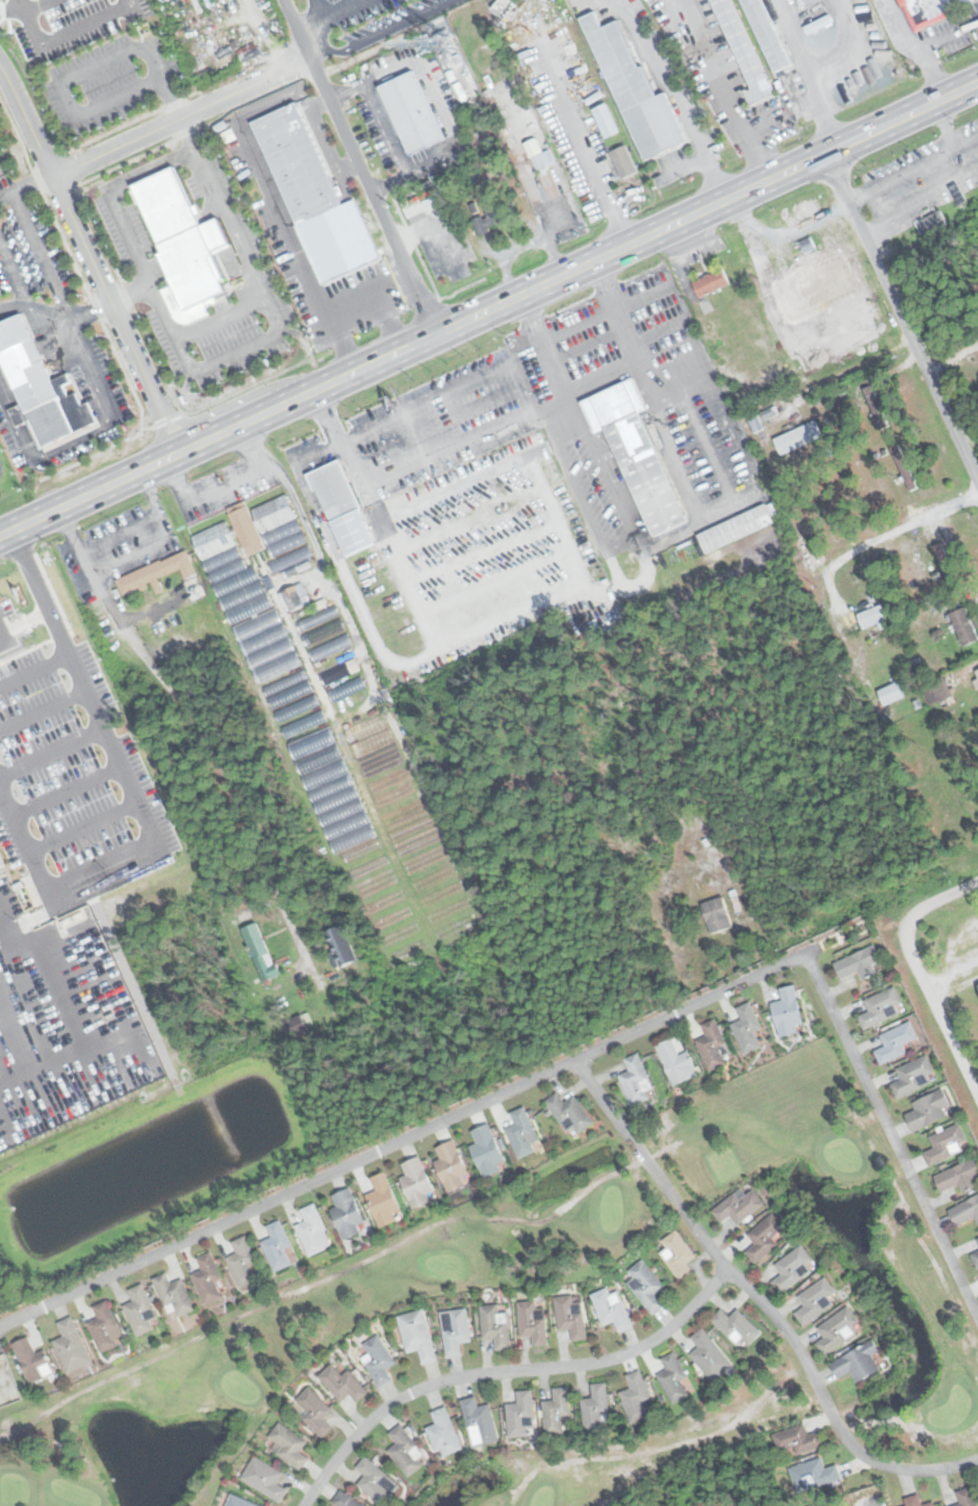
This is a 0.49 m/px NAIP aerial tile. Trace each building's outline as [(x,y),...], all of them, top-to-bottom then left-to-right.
[(757,103),(775,94),(730,0),(709,0),(752,90),(757,103)] [(775,73),(792,65),(762,0),(741,0),(775,73)] [(914,31),(954,15),(948,0),(902,0),(914,31)] [(644,162),(689,142),(666,91),(656,96),(643,66),(637,68),(616,21),(598,29),(592,14),(581,19),(644,162)] [(409,155),(443,140),(413,72),(378,87),(409,155)] [(592,109),(606,139),(620,132),(605,103),(592,109)] [(339,205),(295,104),(251,123),(321,285),(382,258),(356,198),(339,205)] [(610,152),(622,179),(638,172),(626,145),(610,152)] [(532,158),(539,172),(556,163),(549,150),(532,158)] [(130,187),(175,287),(165,291),(182,328),(215,313),(210,302),(232,292),(214,251),(229,245),(216,217),(196,226),(171,169),(130,187)] [(794,209),(800,220),(817,211),(811,200),(794,209)] [(502,229),(502,203),(485,203),(485,217),(477,217),(477,229),(502,229)] [(801,242),(816,281),(828,276),(812,237),(801,242)] [(729,283),(722,267),(692,282),(699,298),(729,283)] [(37,448),(97,423),(88,403),(81,406),(74,388),(73,388),(67,374),(50,381),(22,315),(0,324),(0,358),(37,448)] [(579,401),(594,435),(606,430),(653,537),(688,522),(640,411),(644,409),(631,379),(579,401)] [(774,438),(780,454),(822,437),(816,421),(774,438)] [(338,460),(307,474),(346,557),(376,543),(338,460)] [(273,561),(270,562),(274,574),(313,559),(288,495),(253,508),(273,561)] [(245,502),(227,509),(246,556),(264,548),(245,502)] [(697,534),(705,553),(773,523),(765,504),(697,534)] [(301,667),(277,607),(272,609),(255,566),(246,569),(228,522),(194,535),(230,627),(234,625),(257,684),(301,667)] [(958,579),(940,543),(933,547),(951,583),(958,579)] [(114,581),(122,598),(178,573),(186,592),(202,585),(186,550),(114,581)] [(311,603),(303,583),(281,592),(289,612),(311,603)] [(339,616),(334,605),(296,623),(301,633),(339,616)] [(887,619),(881,605),(857,614),(863,628),(887,619)] [(967,606),(949,613),(962,646),(977,640),(977,637),(967,606)] [(302,635),(307,647),(346,632),(341,619),(302,635)] [(353,646),(348,634),(310,651),(315,663),(353,646)] [(263,688),(271,709),(313,692),(304,671),(263,688)] [(951,695),(942,676),(921,686),(930,706),(951,695)] [(366,697),(357,679),(327,693),(336,711),(366,697)] [(878,690),(884,705),(904,697),(898,682),(878,690)] [(279,723),(320,706),(315,694),(274,711),(279,723)] [(280,728),(286,740),(327,721),(321,709),(280,728)] [(388,726),(382,714),(346,731),(351,742),(388,726)] [(375,837),(332,726),(290,743),(333,854),(375,837)] [(711,934),(732,927),(723,896),(701,902),(711,934)] [(240,929),(263,983),(281,975),(257,922),(240,929)] [(327,931),(340,967),(357,960),(344,925),(327,931)] [(833,963),(842,981),(882,963),(874,945),(833,963)] [(779,1038),(797,1034),(795,1025),(802,1023),(795,985),(780,988),(782,1000),(772,1002),(779,1038)] [(905,1010),(893,986),(864,1001),(869,1011),(858,1017),(864,1030),(905,1010)] [(741,1019),(731,1023),(744,1054),(762,1047),(755,1031),(762,1029),(751,1001),(736,1007),(741,1019)] [(706,1036),(696,1040),(709,1071),(726,1064),(723,1056),(730,1053),(716,1018),(701,1024),(706,1036)] [(908,1054),(903,1044),(918,1038),(911,1021),(880,1034),(884,1046),(875,1050),(881,1065),(908,1054)] [(673,1086),(698,1075),(688,1050),(679,1054),(672,1038),(656,1045),(673,1086)] [(624,1059),(629,1071),(618,1076),(631,1106),(650,1098),(647,1092),(654,1089),(639,1053),(624,1059)] [(934,1072),(928,1055),(896,1067),(901,1080),(891,1084),(896,1097),(931,1084),(927,1074),(934,1072)] [(912,1102),(915,1110),(905,1114),(913,1132),(953,1114),(943,1089),(912,1102)] [(574,1095),(564,1102),(557,1092),(545,1100),(571,1138),(594,1123),(574,1095)] [(526,1106),(511,1112),(515,1124),(505,1128),(516,1157),(541,1148),(526,1106)] [(501,1171),(498,1163),(504,1161),(490,1123),(471,1130),(476,1144),(470,1146),(482,1178),(501,1171)] [(966,1141),(960,1124),(929,1136),(934,1148),(923,1152),(929,1166),(965,1153),(961,1143),(966,1141)] [(434,1161),(446,1192),(466,1185),(463,1178),(469,1175),(454,1139),(435,1147),(440,1159),(434,1161)] [(400,1178),(412,1209),(430,1202),(427,1194),(434,1191),(420,1156),(401,1163),(406,1175),(400,1178)] [(955,1187),(958,1195),(977,1187),(974,1178),(977,1176),(977,1166),(975,1159),(934,1176),(941,1192),(955,1187)] [(397,1221),(394,1213),(400,1211),(385,1171),(370,1177),(376,1190),(366,1194),(379,1228),(397,1221)] [(358,1226),(365,1223),(349,1187),(331,1196),(336,1207),(330,1210),(343,1240),(360,1232),(358,1226)] [(711,1210),(721,1223),(731,1215),(738,1224),(765,1204),(754,1189),(745,1195),(740,1188),(711,1210)] [(948,1208),(956,1226),(975,1217),(977,1225),(977,1196),(948,1208)] [(319,1233),(327,1230),(315,1203),(300,1209),(306,1221),(295,1226),(308,1256),(325,1248),(319,1233)] [(778,1245),(772,1238),(785,1227),(772,1213),(747,1234),(755,1243),(746,1252),(756,1263),(778,1245)] [(266,1226),(271,1238),(261,1242),(273,1272),(291,1265),(284,1249),(291,1246),(281,1220),(266,1226)] [(681,1283),(694,1275),(687,1263),(695,1257),(678,1229),(661,1240),(667,1249),(662,1253),(681,1283)] [(257,1281),(250,1265),(257,1261),(246,1235),(231,1241),(236,1253),(225,1258),(239,1289),(257,1281)] [(774,1265),(781,1275),(772,1282),(780,1294),(818,1267),(802,1245),(774,1265)] [(221,1297),(215,1281),(221,1279),(212,1252),(196,1257),(201,1270),(192,1273),(203,1304),(221,1297)] [(628,1269),(636,1281),(631,1284),(650,1314),(664,1305),(656,1293),(664,1288),(645,1259),(628,1269)] [(196,1310),(183,1278),(171,1283),(167,1273),(153,1278),(167,1314),(176,1310),(179,1317),(196,1310)] [(804,1306),(795,1312),(804,1326),(835,1304),(830,1297),(836,1293),(825,1277),(797,1296),(804,1306)] [(128,1290),(133,1302),(121,1307),(135,1337),(154,1328),(150,1321),(158,1317),(142,1283),(128,1290)] [(604,1325),(614,1321),(618,1332),(632,1327),(616,1285),(592,1295),(604,1325)] [(554,1297),(558,1330),(571,1329),(572,1341),(587,1339),(581,1294),(554,1297)] [(98,1317),(87,1322),(100,1353),(118,1345),(115,1337),(121,1334),(107,1300),(93,1307),(98,1317)] [(532,1346),(547,1346),(546,1307),(536,1307),(536,1300),(518,1301),(519,1336),(532,1335),(532,1346)] [(509,1349),(508,1313),(499,1313),(499,1304),(480,1305),(481,1339),(495,1338),(495,1350),(509,1349)] [(817,1327),(823,1337),(816,1342),(824,1356),(857,1335),(851,1326),(859,1322),(849,1306),(817,1327)] [(460,1343),(471,1341),(467,1308),(441,1311),(446,1356),(461,1355),(460,1343)] [(737,1308),(730,1316),(721,1308),(710,1319),(738,1346),(744,1340),(749,1345),(762,1332),(737,1308)] [(398,1315),(406,1353),(419,1350),(423,1364),(436,1361),(425,1309),(398,1315)] [(92,1362),(72,1316),(57,1322),(63,1336),(53,1341),(67,1373),(92,1362)] [(689,1354),(711,1382),(733,1365),(703,1327),(691,1337),(698,1347),(689,1354)] [(369,1359),(364,1362),(379,1387),(392,1379),(387,1369),(396,1364),(379,1334),(361,1345),(369,1359)] [(35,1352),(28,1336),(12,1343),(29,1383),(55,1373),(45,1349),(35,1352)] [(873,1355),(879,1352),(873,1341),(830,1363),(838,1379),(850,1372),(856,1383),(881,1371),(873,1355)] [(661,1358),(667,1370),(657,1375),(672,1404),(689,1395),(681,1380),(687,1377),(674,1351),(661,1358)] [(349,1369),(341,1375),(332,1364),(317,1376),(339,1402),(349,1394),(356,1403),(368,1393),(349,1369)] [(655,1405),(641,1369),(626,1375),(631,1388),(619,1393),(631,1424),(649,1417),(645,1408),(655,1405)] [(604,1383),(591,1384),(592,1398),(581,1399),(584,1431),(609,1429),(604,1383)] [(322,1437),(333,1427),(324,1418),(332,1409),(309,1386),(290,1405),(322,1437)] [(564,1434),(564,1425),(571,1424),(569,1387),(553,1388),(554,1400),(543,1401),(545,1434),(564,1434)] [(508,1437),(528,1436),(528,1427),(535,1427),(533,1390),(517,1391),(517,1403),(507,1404),(508,1437)] [(461,1399),(471,1447),(498,1441),(490,1403),(478,1406),(475,1396),(461,1399)] [(435,1424),(427,1427),(436,1457),(461,1450),(448,1406),(431,1411),(435,1424)] [(307,1441),(280,1422),(268,1437),(281,1447),(276,1454),(300,1471),(309,1458),(300,1451),(307,1441)] [(408,1477),(423,1465),(418,1459),(424,1454),(400,1424),(388,1433),(396,1443),(387,1450),(408,1477)] [(808,1434),(805,1424),(773,1434),(778,1452),(794,1447),(797,1454),(824,1446),(820,1430),(808,1434)] [(240,1480),(281,1502),(288,1489),(278,1484),(284,1472),(254,1456),(240,1480)] [(381,1505),(383,1505),(401,1485),(365,1456),(355,1468),(364,1475),(356,1485),(381,1505)] [(826,1468),(822,1456),(788,1468),(797,1493),(842,1478),(838,1464),(826,1468)] [(961,1503),(953,1505),(977,1505),(972,1486),(957,1491),(961,1503)] [(340,1489),(331,1502),(337,1505),(364,1505),(340,1489)] [(232,1494),(227,1505),(260,1505),(232,1494)] [(922,1504),(919,1494),(905,1498),(907,1505),(936,1505),(934,1501),(922,1504)]
